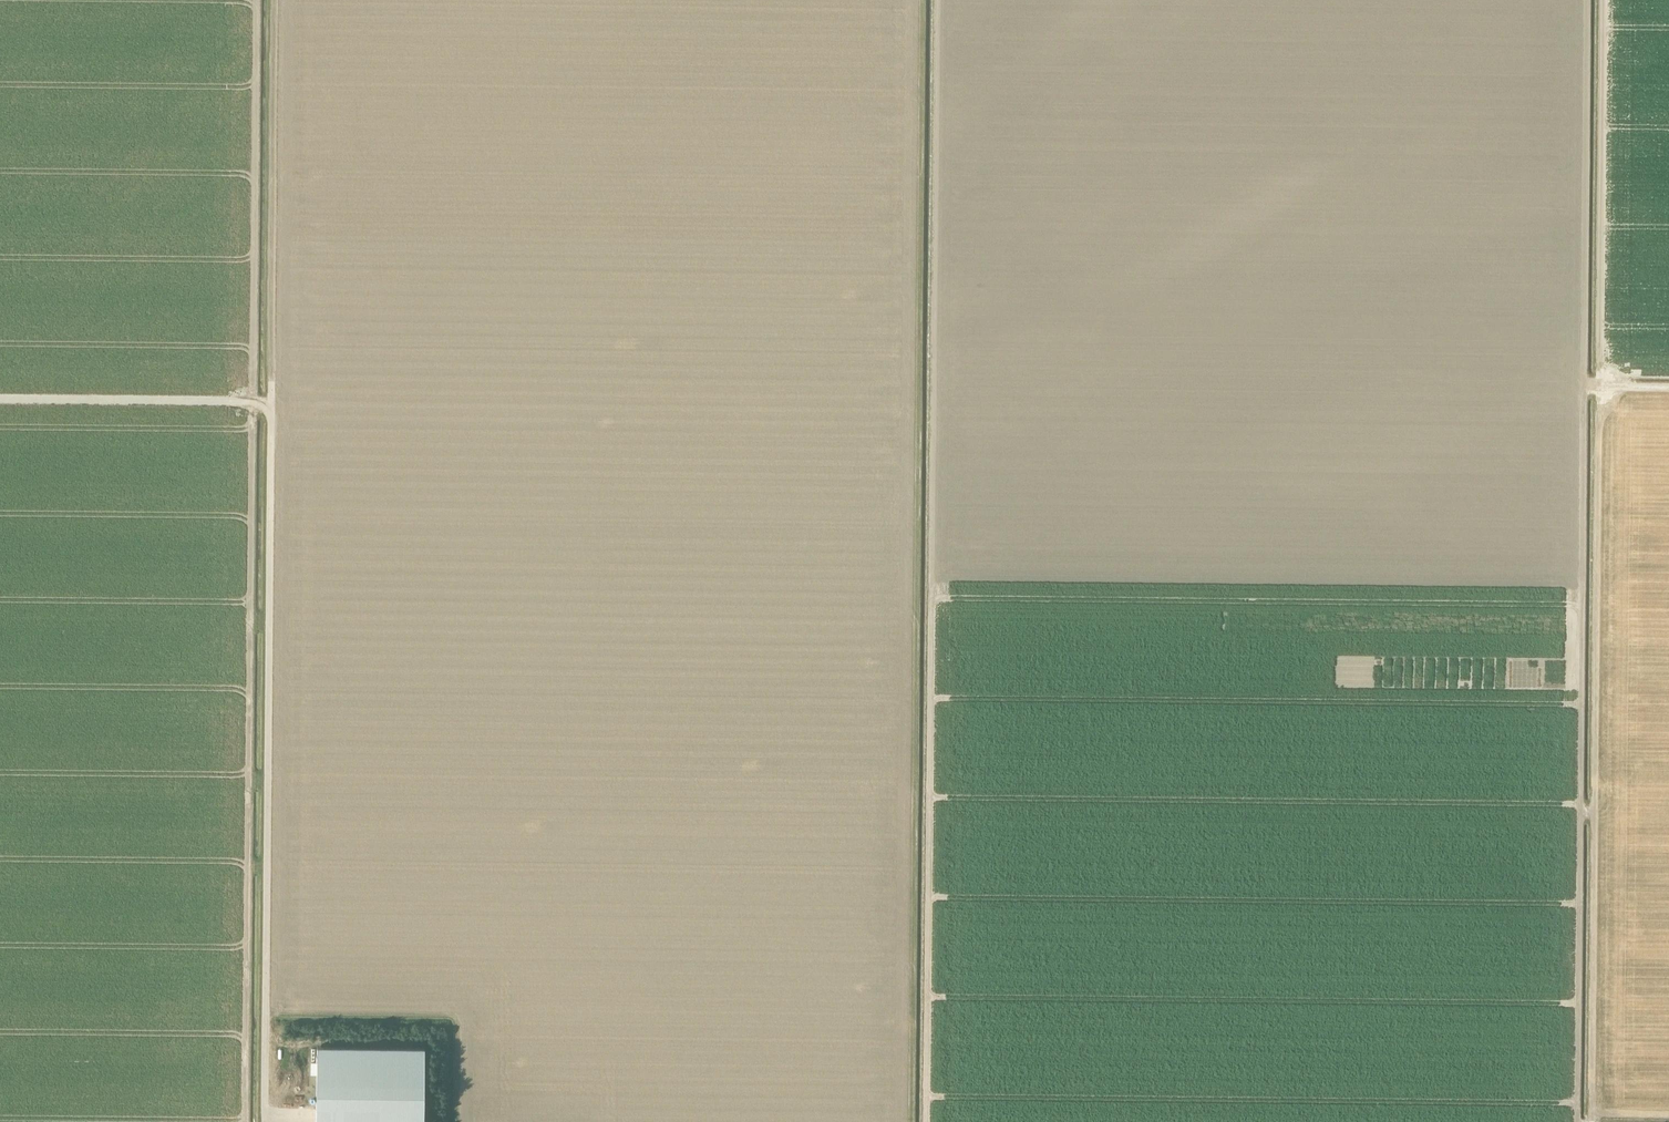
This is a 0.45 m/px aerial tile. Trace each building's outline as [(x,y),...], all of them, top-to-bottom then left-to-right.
[(316,1046),(316,1062),(311,1062),(311,1074),(316,1074),(316,1121),(423,1121),(423,1047),(316,1046)]
